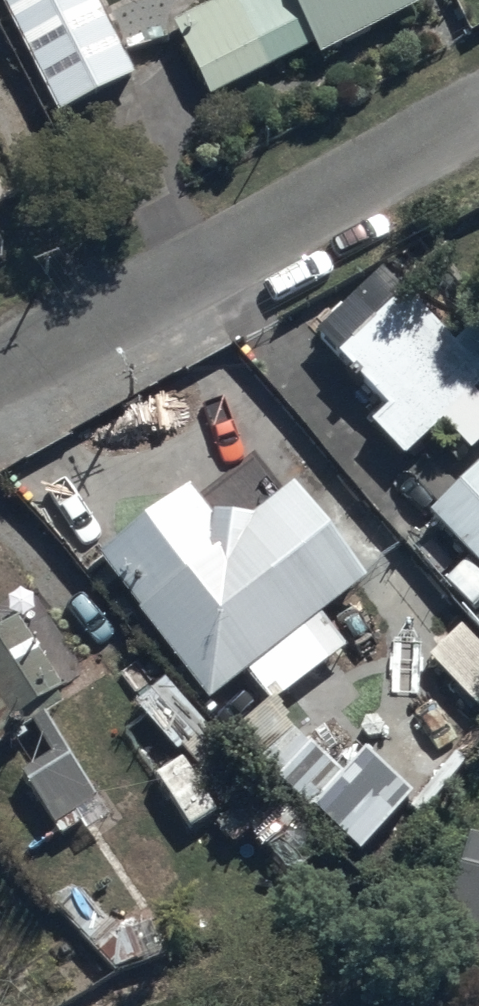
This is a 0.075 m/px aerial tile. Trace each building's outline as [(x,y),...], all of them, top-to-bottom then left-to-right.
[(95,0),(2,0),(59,112),(133,75),(95,0)] [(177,21),(212,92),(315,42),(320,53),(422,3),(421,0),(221,0),(177,21)] [(315,331),(390,407),(375,422),(404,452),(439,417),(467,445),(478,433),(478,398),(469,388),(478,378),(478,342),(467,330),(453,343),(379,268),(315,331)] [(434,512),(478,559),(478,468),(434,512)] [(190,485),(99,554),(210,698),(246,671),(270,702),(343,645),(318,612),(364,577),(291,482),(250,513),(209,512),(190,485)] [(32,720),(51,751),(21,769),(61,834),(80,822),(84,829),(108,815),(43,712),(60,701),(52,688),(56,686),(13,617),(0,625),(0,740),(32,720)] [(312,805),(361,849),(410,794),(361,749),(340,772),(289,725),(256,762),(308,809),(312,805)] [(470,833),(448,913),(459,916),(449,955),(478,963),(478,836),(470,833)] [(58,912),(115,972),(116,971),(160,952),(145,917),(118,932),(80,892),(58,912)]
